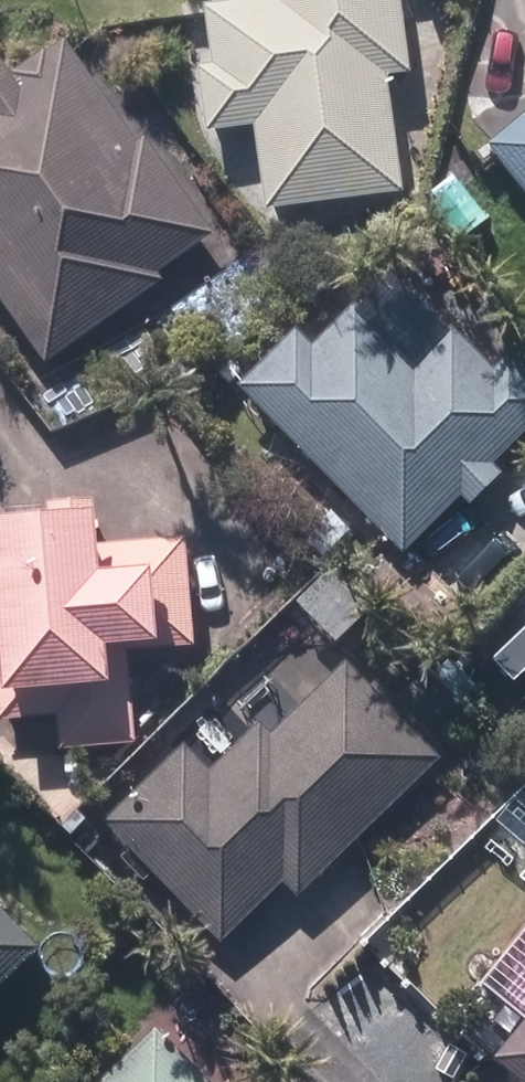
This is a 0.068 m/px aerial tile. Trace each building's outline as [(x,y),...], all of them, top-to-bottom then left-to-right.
[(266,215),(402,199),(388,83),(407,82),(398,0),(271,0),(272,4),(205,11),(213,75),(198,76),(205,135),(255,130),(266,215)] [(45,368),(161,283),(158,280),(213,240),(142,142),(136,149),(60,45),(7,83),(0,73),(0,306),(45,368)] [(486,153),(524,200),(524,119),(486,153)] [(400,559),(457,501),(469,512),(500,480),(492,472),(524,439),(524,377),(508,361),(491,377),(450,336),(414,373),(352,313),(309,356),(291,338),(235,394),(400,559)] [(60,754),(135,750),(132,694),(105,696),(102,655),(152,652),(148,582),(186,579),(184,543),(96,548),(93,506),(46,508),(47,526),(0,529),(0,726),(58,723),(60,754)] [(296,609),(337,649),(368,617),(326,577),(296,609)] [(191,918),(222,948),(282,888),(297,905),(439,765),(343,669),(270,743),(258,731),(209,779),(181,749),(102,828),(160,886),(143,904),(174,934),(191,918)] [(28,948),(0,918),(0,974),(28,948)] [(22,995),(41,1013),(88,965),(68,947),(22,995)] [(519,992),(524,985),(524,963),(515,954),(498,975),(519,992)] [(488,1070),(503,1081),(524,1081),(524,1027),(488,1070)] [(152,1033),(103,1081),(200,1081),(152,1033)]
